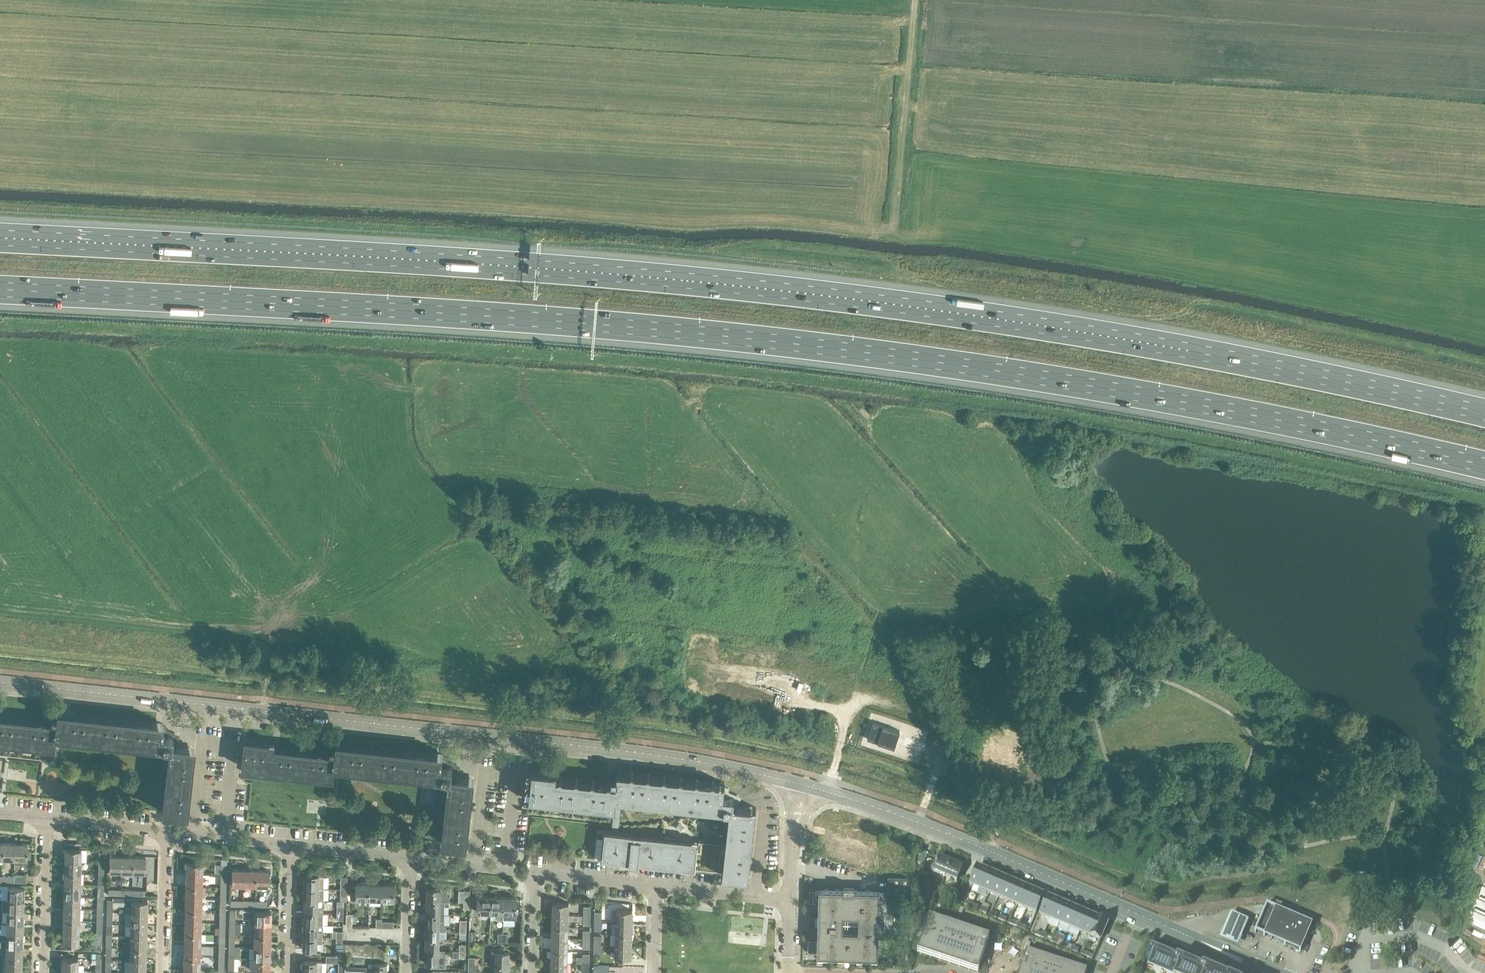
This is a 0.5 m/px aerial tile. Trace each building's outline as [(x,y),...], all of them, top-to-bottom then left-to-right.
[(50,714),(50,718),(55,719),(56,719),(56,725),(55,725),(54,734),(54,740),(58,741),(59,735),(169,747),(173,747),(174,747),(177,738),(175,734),(165,730),(167,726),(162,725),(62,714),(62,711),(57,710),(57,714),(56,714),(50,714)] [(53,746),(54,740),(54,734),(55,725),(0,719),(0,741),(53,746)] [(873,722),(867,739),(894,747),(900,730),(873,722)] [(336,749),(335,756),(337,756),(336,765),(335,771),(340,772),(340,766),(450,778),(455,777),(459,769),(457,764),(447,761),(448,757),(444,755),(343,744),(344,741),(337,740),(336,745),(331,744),(331,749),(336,749)] [(247,741),(244,767),(334,777),(335,771),(336,765),(337,756),(335,756),(272,749),(273,744),(247,741)] [(162,812),(183,814),(191,748),(174,747),(173,747),(169,747),(162,812)] [(615,808),(622,809),(623,797),(622,787),(553,780),(554,775),(527,772),(524,798),(615,808)] [(623,781),(622,787),(623,797),(731,809),(736,808),(739,800),(737,795),(728,791),(729,788),(724,786),(624,775),(623,781)] [(443,842),(465,845),(472,779),(455,777),(450,778),(443,842)] [(598,830),(595,857),(630,861),(629,863),(639,864),(639,862),(719,872),(723,844),(619,832),(622,809),(615,808),(612,832),(598,830)] [(724,873),(746,875),(753,810),(736,808),(731,809),(724,873)] [(846,818),(840,836),(897,855),(894,862),(904,865),(906,859),(918,864),(923,866),(961,882),(969,864),(913,840),(912,843),(903,840),(904,837),(846,818)] [(14,858),(14,842),(2,842),(2,858),(14,858)] [(14,842),(14,858),(14,864),(26,864),(26,859),(27,843),(14,842)] [(65,849),(64,861),(80,861),(81,849),(65,849)] [(120,871),(121,855),(109,855),(108,871),(120,871)] [(132,872),(133,856),(121,855),(120,871),(132,872)] [(133,856),(132,872),(145,872),(145,856),(133,856)] [(80,861),(64,861),(64,872),(80,873),(80,861)] [(186,862),(186,874),(202,874),(202,862),(186,862)] [(977,867),(969,885),(979,889),(987,872),(977,867)] [(243,885),(243,869),(232,869),(231,885),(243,885)] [(255,885),(255,869),(243,869),(243,885),(255,885)] [(255,869),(255,885),(267,885),(268,869),(255,869)] [(80,873),(64,872),(64,884),(80,885),(80,873)] [(996,876),(987,872),(979,889),(989,893),(996,876)] [(202,874),(186,874),(185,885),(201,886),(202,874)] [(305,875),(305,888),(324,889),(324,875),(305,875)] [(888,876),(888,892),(889,892),(896,892),(913,892),(913,877),(888,876)] [(1006,880),(996,876),(989,893),(998,897),(1006,880)] [(1015,884),(1006,880),(998,897),(1008,901),(1015,884)] [(370,899),(370,883),(357,883),(357,899),(370,899)] [(382,899),(382,883),(370,883),(370,899),(382,899)] [(382,883),(382,899),(395,899),(396,883),(382,883)] [(80,885),(64,884),(63,896),(79,897),(80,885)] [(1025,888),(1015,884),(1008,901),(1017,905),(1025,888)] [(1482,884),(1466,919),(1484,928),(1484,885),(1482,884)] [(185,897),(201,898),(205,898),(206,886),(201,886),(185,885),(185,897)] [(7,887),(7,899),(23,899),(23,887),(7,887)] [(324,889),(305,888),(305,900),(319,901),(319,900),(324,900),(324,889)] [(427,901),(441,902),(441,889),(427,888),(427,901)] [(1034,892),(1025,888),(1017,905),(1026,909),(1034,892)] [(879,896),(877,896),(877,891),(879,891),(879,890),(819,889),(821,889),(821,894),(819,894),(819,911),(821,911),(821,916),(819,916),(819,926),(818,926),(818,927),(821,927),(821,931),(818,931),(817,954),(818,954),(818,952),(823,952),(823,954),(872,956),(872,954),(877,954),(877,956),(878,932),(883,932),(884,915),(879,914),(879,896)] [(1043,896),(1034,892),(1026,909),(1036,913),(1043,896)] [(79,897),(63,896),(63,908),(79,909),(79,897)] [(201,898),(185,897),(185,909),(201,910),(201,898)] [(492,913),(492,897),(479,897),(479,913),(492,913)] [(504,919),(504,897),(492,897),(492,913),(492,914),(497,914),(497,919),(504,919)] [(517,897),(504,897),(504,919),(517,919),(517,897)] [(1057,902),(1047,897),(1040,915),(1050,919),(1057,902)] [(7,911),(23,911),(23,899),(7,899),(2,899),(2,910),(7,911)] [(125,912),(131,912),(147,913),(147,901),(131,900),(131,908),(125,908),(125,912)] [(305,912),(323,913),(323,908),(318,908),(319,901),(305,900),(305,912)] [(449,902),(441,902),(427,901),(427,913),(440,914),(444,914),(444,906),(449,906),(449,902)] [(1067,906),(1057,902),(1050,919),(1060,924),(1067,906)] [(553,915),(569,915),(569,903),(553,903),(553,915)] [(1312,925),(1266,905),(1254,933),(1288,947),(1288,948),(1294,950),(1296,951),(1296,950),(1300,952),(1303,946),(1306,939),(1312,925)] [(1077,910),(1067,906),(1060,924),(1070,928),(1077,910)] [(79,909),(63,908),(63,920),(79,921),(79,909)] [(201,910),(185,909),(184,921),(201,922),(201,910)] [(249,923),(254,923),(270,923),(271,911),(255,911),(255,909),(249,909),(249,923)] [(616,922),(632,923),(633,911),(617,910),(616,922)] [(1087,915),(1077,910),(1070,928),(1080,932),(1087,915)] [(6,922),(23,922),(23,911),(7,911),(6,922)] [(147,913),(131,912),(130,924),(146,925),(147,913)] [(304,924),(318,925),(323,925),(323,913),(305,912),(304,924)] [(426,925),(440,926),(444,926),(444,914),(440,914),(427,913),(426,925)] [(569,915),(553,915),(552,927),(568,927),(568,921),(577,921),(577,915),(569,915)] [(1097,919),(1087,915),(1080,932),(1090,937),(1097,919)] [(1219,940),(1238,949),(1249,923),(1230,915),(1219,940)] [(1107,923),(1097,919),(1090,937),(1100,941),(1107,923)] [(79,921),(63,920),(62,932),(78,933),(79,921)] [(201,922),(184,921),(184,933),(200,933),(201,922)] [(6,934),(22,934),(23,922),(6,922),(6,934)] [(616,934),(632,935),(632,923),(616,922),(616,934)] [(270,923),(254,923),(254,935),(270,935),(270,923)] [(931,923),(921,951),(970,967),(980,939),(931,923)] [(146,925),(130,924),(130,936),(146,937),(146,925)] [(318,925),(304,924),(304,937),(323,937),(323,931),(318,931),(318,925)] [(426,938),(440,938),(440,926),(426,925),(426,938)] [(568,927),(552,927),(552,939),(568,939),(568,927)] [(78,933),(62,932),(62,944),(78,945),(78,933)] [(200,933),(184,933),(184,945),(200,945),(200,933)] [(22,934),(6,934),(6,940),(0,940),(0,946),(6,946),(22,947),(22,934)] [(632,935),(616,934),(616,946),(632,947),(632,935)] [(270,935),(254,935),(254,947),(270,947),(270,935)] [(146,937),(130,936),(130,948),(146,949),(146,937)] [(323,943),(323,937),(304,937),(304,949),(317,949),(318,943),(323,943)] [(984,937),(979,952),(984,954),(989,939),(984,937)] [(426,950),(439,950),(440,938),(426,938),(426,950)] [(568,939),(552,939),(552,950),(568,951),(568,939)] [(200,945),(184,945),(184,957),(200,957),(200,945)] [(22,947),(6,946),(6,957),(22,958),(22,947)] [(631,959),(632,947),(616,946),(615,958),(631,959)] [(270,947),(254,947),(254,959),(270,959),(270,947)] [(146,949),(130,948),(129,960),(146,960),(146,949)] [(496,965),(509,965),(510,952),(504,952),(505,948),(496,948),(496,952),(496,965)] [(1150,961),(1148,966),(1154,969),(1153,972),(1156,972),(1162,972),(1164,972),(1203,972),(1156,953),(1157,950),(1151,948),(1149,951),(1154,953),(1150,961)] [(447,950),(439,950),(439,951),(426,950),(425,962),(432,963),(431,967),(446,967),(447,950)] [(568,951),(552,950),(551,962),(567,963),(568,951)] [(1026,951),(1021,966),(1027,968),(1032,953),(1026,951)] [(345,963),(345,956),(327,956),(326,962),(339,963),(338,972),(345,972),(345,963)] [(22,958),(6,957),(5,969),(21,970),(22,958)] [(200,957),(184,957),(183,969),(199,969),(200,957)] [(1028,972),(1082,972),(1036,958),(1034,957),(1028,972)] [(61,970),(77,970),(83,970),(83,965),(77,965),(78,958),(62,958),(61,970)] [(270,959),(254,959),(253,971),(269,971),(270,959)] [(146,960),(129,960),(129,972),(145,972),(146,960)] [(303,972),(322,972),(322,961),(303,961),(303,972)] [(551,962),(551,972),(567,972),(567,963),(551,962)] [(387,963),(374,963),(373,969),(367,969),(367,966),(345,966),(345,972),(387,972),(387,963)] [(509,965),(496,965),(495,972),(509,972),(509,965)] [(609,965),(593,965),(593,972),(608,972),(609,965)]
